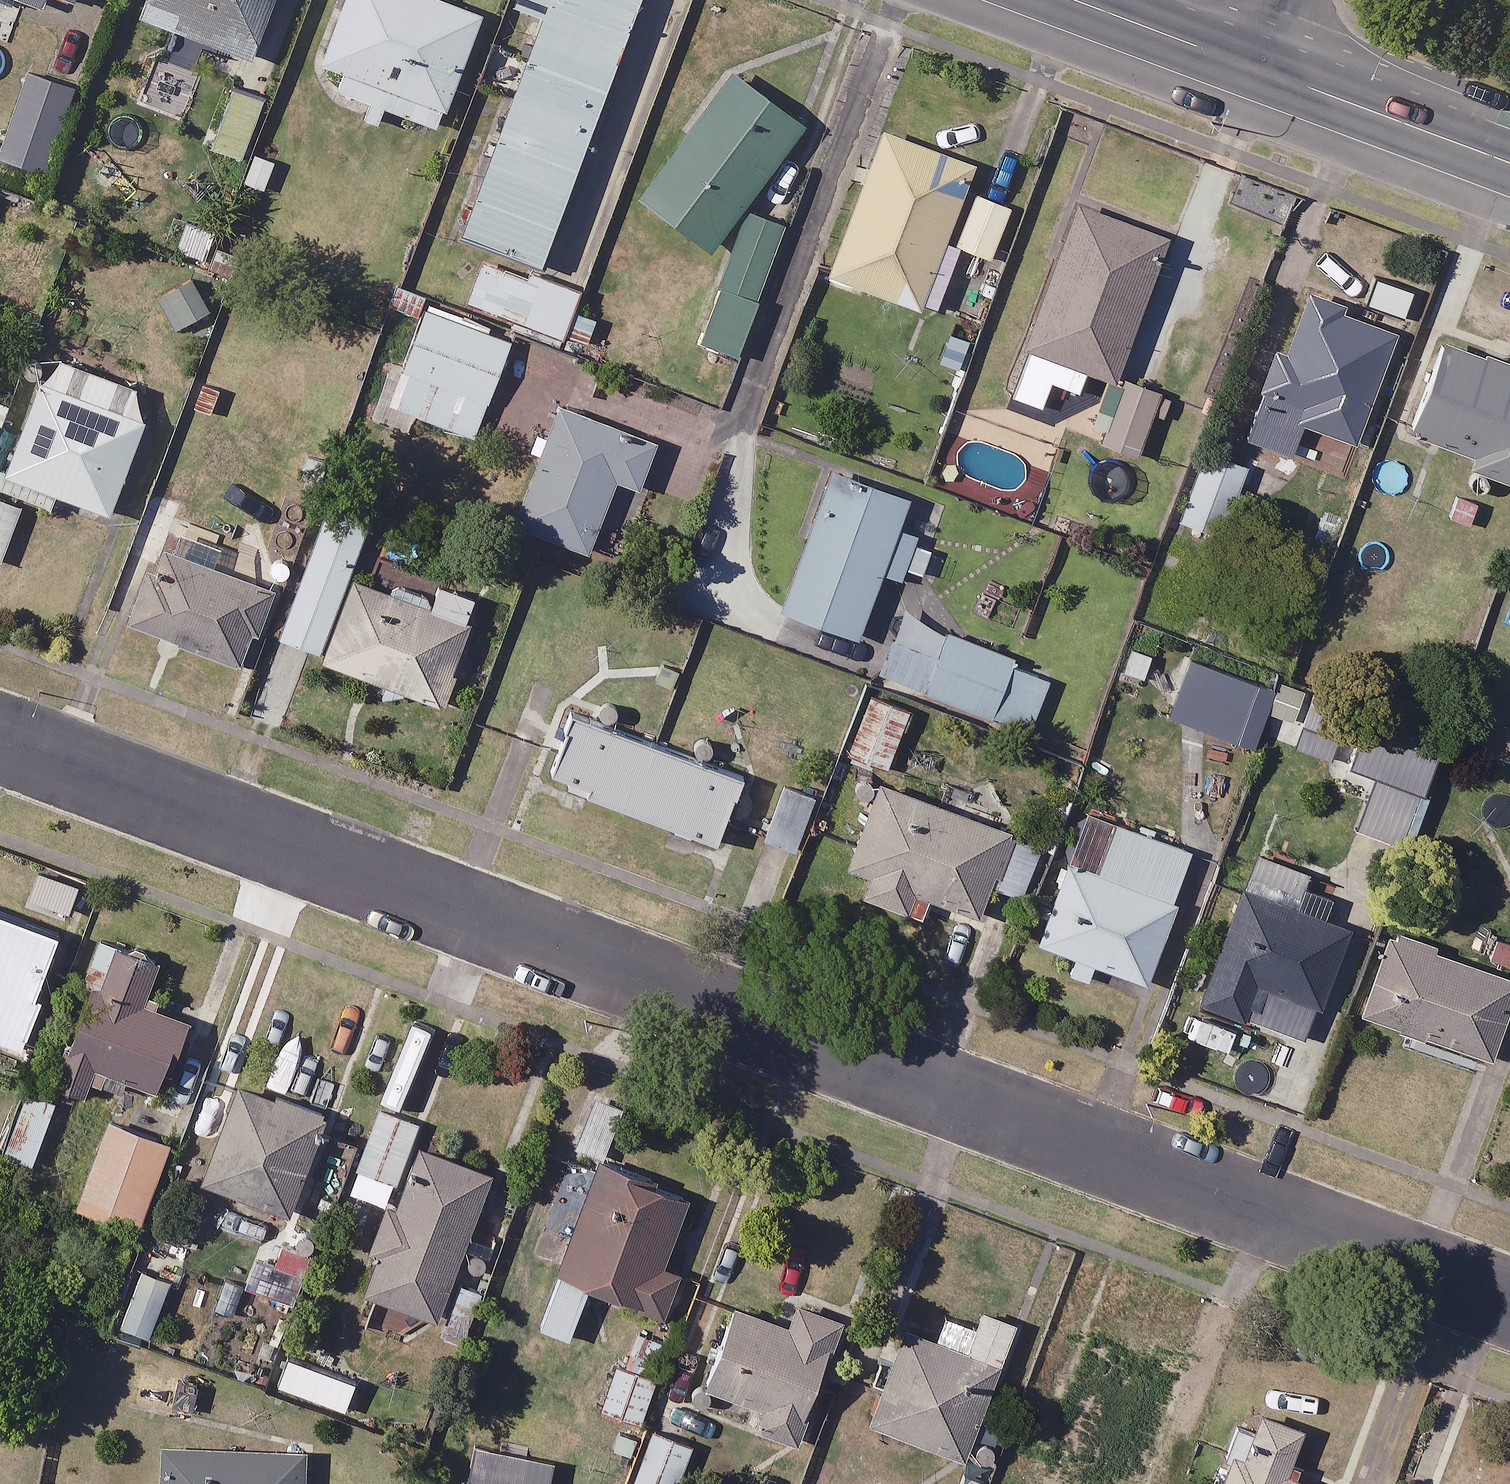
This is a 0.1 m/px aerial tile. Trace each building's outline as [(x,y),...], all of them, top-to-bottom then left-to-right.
[(144,16),(252,56),(272,0),(150,0),(144,16)] [(366,96),(359,114),(382,123),(389,106),(437,125),(482,13),(450,0),(347,0),(322,61),(346,70),(339,86),(366,96)] [(513,5),(542,15),(461,234),(542,264),(640,0),(514,0),(513,5)] [(29,71),(0,155),(0,156),(47,172),(76,87),(29,71)] [(802,125),(732,72),(640,196),(710,248),(802,125)] [(973,162),(883,128),(828,272),(919,306),(973,162)] [(1010,205),(975,192),(956,244),(991,257),(1010,205)] [(1167,236),(1076,203),(1025,343),(1033,346),(1015,395),(1045,406),(1054,381),(1078,390),(1086,368),(1115,379),(1167,236)] [(579,291),(490,255),(470,305),(584,351),(597,319),(572,309),(579,291)] [(737,352),(759,297),(723,283),(701,337),(737,352)] [(1394,331),(1310,299),(1294,340),(1263,328),(1226,428),(1290,452),(1302,421),(1353,440),(1394,331)] [(512,336),(428,305),(391,405),(475,436),(512,336)] [(1445,336),(1410,430),(1475,453),(1470,466),(1509,480),(1509,359),(1445,336)] [(49,353),(0,480),(0,483),(51,503),(55,491),(110,512),(145,419),(109,405),(118,380),(49,353)] [(1160,393),(1124,380),(1102,440),(1138,453),(1160,393)] [(655,444),(561,406),(515,522),(587,551),(616,477),(638,487),(655,444)] [(1245,465),(1204,450),(1180,519),(1221,533),(1245,465)] [(903,500),(829,475),(784,610),(858,635),(903,500)] [(0,495),(0,561),(1,562),(22,503),(0,495)] [(324,652),(350,576),(363,537),(320,523),(282,638),(324,652)] [(239,548),(195,530),(184,557),(169,551),(164,563),(132,549),(118,584),(144,595),(134,620),(240,664),(272,587),(230,570),(239,548)] [(350,576),(324,652),(322,659),(443,698),(476,597),(435,583),(429,602),(350,576)] [(1051,677),(904,617),(882,671),(1029,730),(1051,677)] [(1275,689),(1188,657),(1167,713),(1254,745),(1275,689)] [(910,709),(872,694),(849,752),(887,767),(910,709)] [(1443,741),(1367,713),(1348,764),(1423,793),(1443,741)] [(738,775),(568,714),(545,777),(715,838),(738,775)] [(816,791),(785,778),(763,835),(794,848),(816,791)] [(1043,839),(882,779),(850,864),(868,871),(860,892),(924,916),(931,896),(979,914),(991,883),(1022,894),(1043,839)] [(1192,846),(1111,819),(1100,852),(1069,841),(1036,941),(1064,950),(1058,968),(1089,978),(1094,963),(1147,980),(1192,846)] [(1331,897),(1252,865),(1197,999),(1249,1020),(1265,983),(1317,1005),(1349,928),(1323,917),(1331,897)] [(0,912),(0,1037),(16,1043),(56,932),(0,912)] [(84,1091),(90,1077),(122,1090),(128,1077),(159,1090),(188,1020),(141,1001),(158,961),(99,937),(81,978),(93,983),(54,1078),(84,1091)] [(1386,938),(1362,1014),(1491,1054),(1509,994),(1509,977),(1386,938)] [(326,1111),(241,1078),(202,1178),(287,1211),(326,1111)] [(55,1100),(28,1090),(5,1152),(33,1162),(55,1100)] [(623,1106),(594,1095),(575,1145),(604,1156),(623,1106)] [(418,1121),(380,1107),(358,1168),(396,1182),(418,1121)] [(170,1140),(109,1118),(77,1205),(138,1227),(170,1140)] [(521,1195),(484,1182),(489,1169),(414,1143),(362,1289),(436,1316),(466,1232),(503,1245),(521,1195)] [(596,1162),(558,1271),(539,1324),(569,1335),(588,1282),(649,1303),(687,1194),(596,1162)] [(835,1313),(793,1299),(786,1323),(732,1305),(707,1385),(765,1404),(757,1427),(794,1439),(835,1313)] [(1013,1321),(981,1309),(966,1349),(906,1325),(870,1420),(961,1455),(1013,1321)] [(657,1376),(619,1362),(603,1408),(641,1422),(657,1376)] [(1249,1411),(1219,1483),(1323,1483),(1284,1468),(1299,1432),(1249,1411)] [(654,1429),(631,1483),(678,1483),(694,1445),(654,1429)] [(168,1446),(166,1483),(303,1483),(305,1453),(168,1446)] [(479,1448),(472,1483),(546,1483),(550,1462),(479,1448)]
